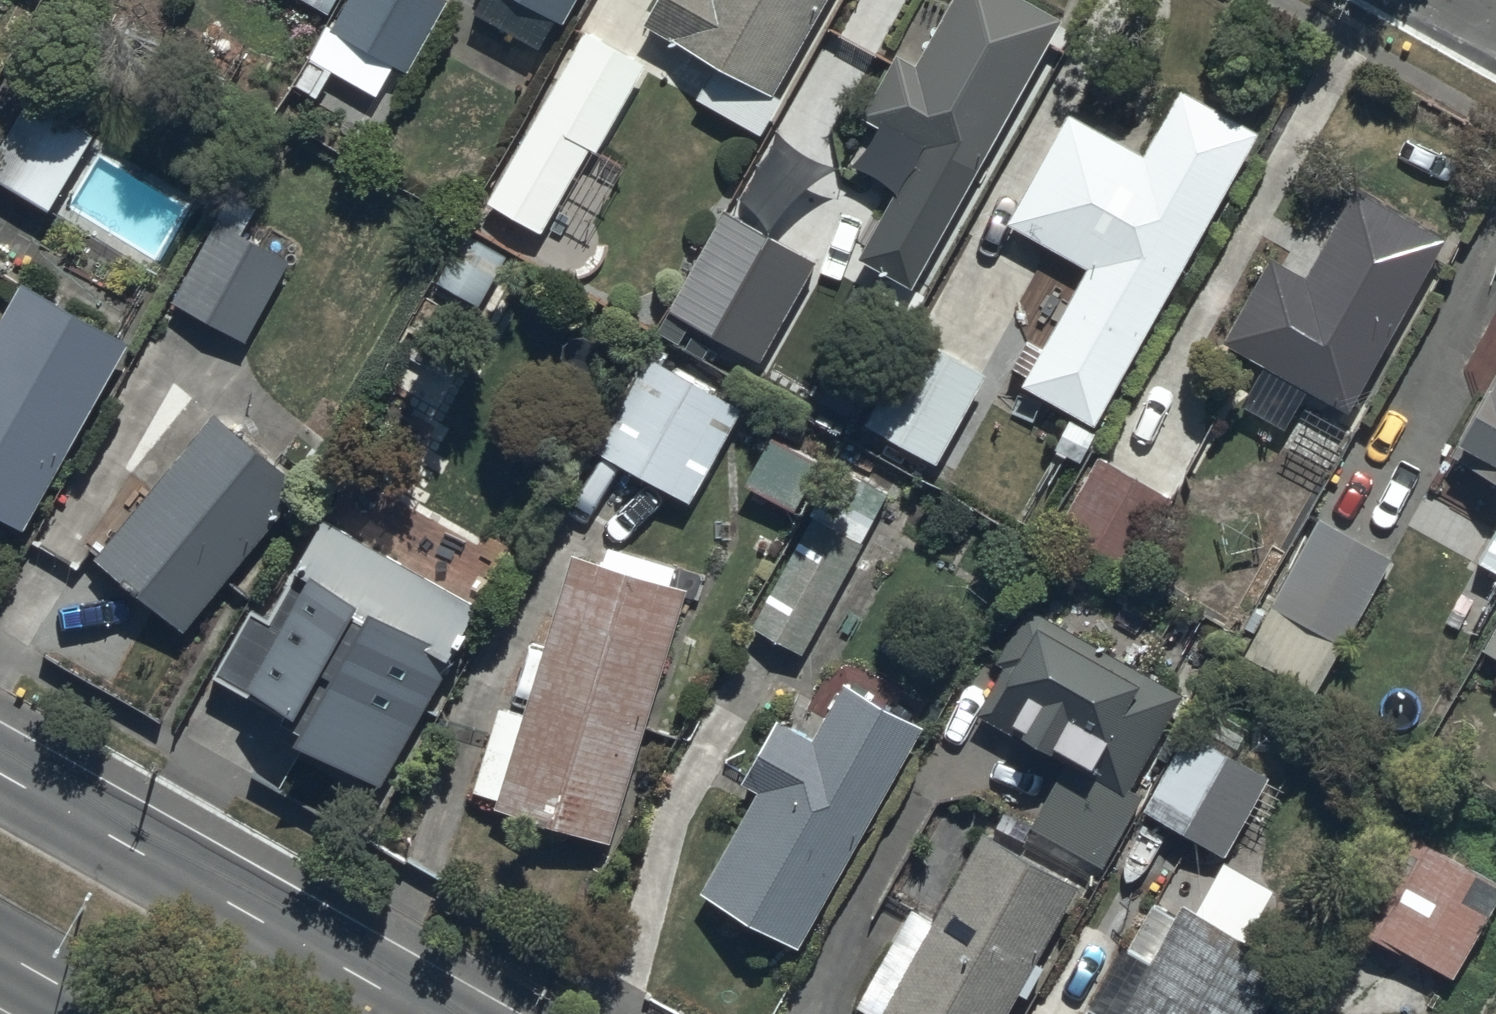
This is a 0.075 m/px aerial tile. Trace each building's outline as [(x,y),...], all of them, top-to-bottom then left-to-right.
[(443,0),(347,0),(300,81),(339,104),(353,81),(365,88),(369,81),(401,100),(455,7),(443,0)] [(331,15),(339,0),(300,0),(331,15)] [(580,0),(483,0),(474,15),(541,52),(555,25),(564,30),(580,0)] [(827,0),(659,0),(642,29),(717,71),(699,105),(762,140),(782,103),(772,98),(827,0)] [(1035,0),(948,0),(911,66),(896,57),(864,115),(923,148),(861,259),(914,289),(1066,17),(1035,0)] [(646,71),(584,36),(485,208),(539,238),(587,154),(596,159),(646,71)] [(1095,429),(1257,138),(1179,95),(1143,160),(1069,119),(1009,228),(1087,271),(1021,388),(1095,429)] [(28,102),(0,152),(0,188),(51,217),(95,139),(28,102)] [(1349,419),(1445,245),(1351,193),(1303,279),(1270,261),(1222,348),(1349,419)] [(815,266),(725,215),(668,315),(758,366),(815,266)] [(246,344),(287,266),(214,226),(172,304),(246,344)] [(507,259),(461,234),(430,294),(459,309),(464,299),(480,308),(507,259)] [(127,348),(19,288),(0,321),(0,520),(24,533),(127,348)] [(984,382),(916,345),(862,445),(923,479),(931,465),(937,468),(984,382)] [(646,349),(585,456),(694,518),(755,411),(646,349)] [(1431,499),(1495,533),(1478,566),(1486,570),(1480,582),(1495,591),(1495,376),(1431,499)] [(184,637),(303,492),(213,419),(137,513),(125,504),(83,555),(184,637)] [(1098,459),(1057,533),(1132,576),(1174,501),(1098,459)] [(801,657),(875,527),(826,499),(752,630),(801,657)] [(1318,700),(1394,564),(1439,589),(1465,543),(1412,514),(1386,559),(1321,523),(1245,660),(1318,700)] [(480,613),(320,523),(292,574),(300,578),(273,625),(254,614),(218,679),(287,718),(283,726),(307,739),(301,748),(380,792),(480,613)] [(612,845),(685,597),(571,563),(525,718),(499,711),(474,796),(502,804),(500,812),(612,845)] [(1097,651),(1027,611),(996,665),(1005,670),(978,717),(1069,768),(1033,831),(1104,872),(1144,801),(1130,793),(1183,700),(1141,676),(1150,659),(1107,634),(1097,651)] [(1484,654),(1495,661),(1495,633),(1484,654)] [(798,951),(922,731),(839,684),(808,739),(781,724),(744,788),(757,796),(701,896),(798,951)] [(1186,738),(1143,812),(1225,860),(1268,786),(1186,738)] [(1495,907),(1495,888),(1456,867),(1472,838),(1430,815),(1415,842),(1393,831),(1345,921),(1457,980),(1495,907)] [(983,836),(913,963),(892,951),(858,1013),(860,1013),(1007,1013),(1018,993),(1028,999),(1043,971),(1036,967),(1079,888),(983,836)] [(1086,1013),(1269,1013),(1291,974),(1182,913),(1153,965),(1123,948),(1086,1013)]
